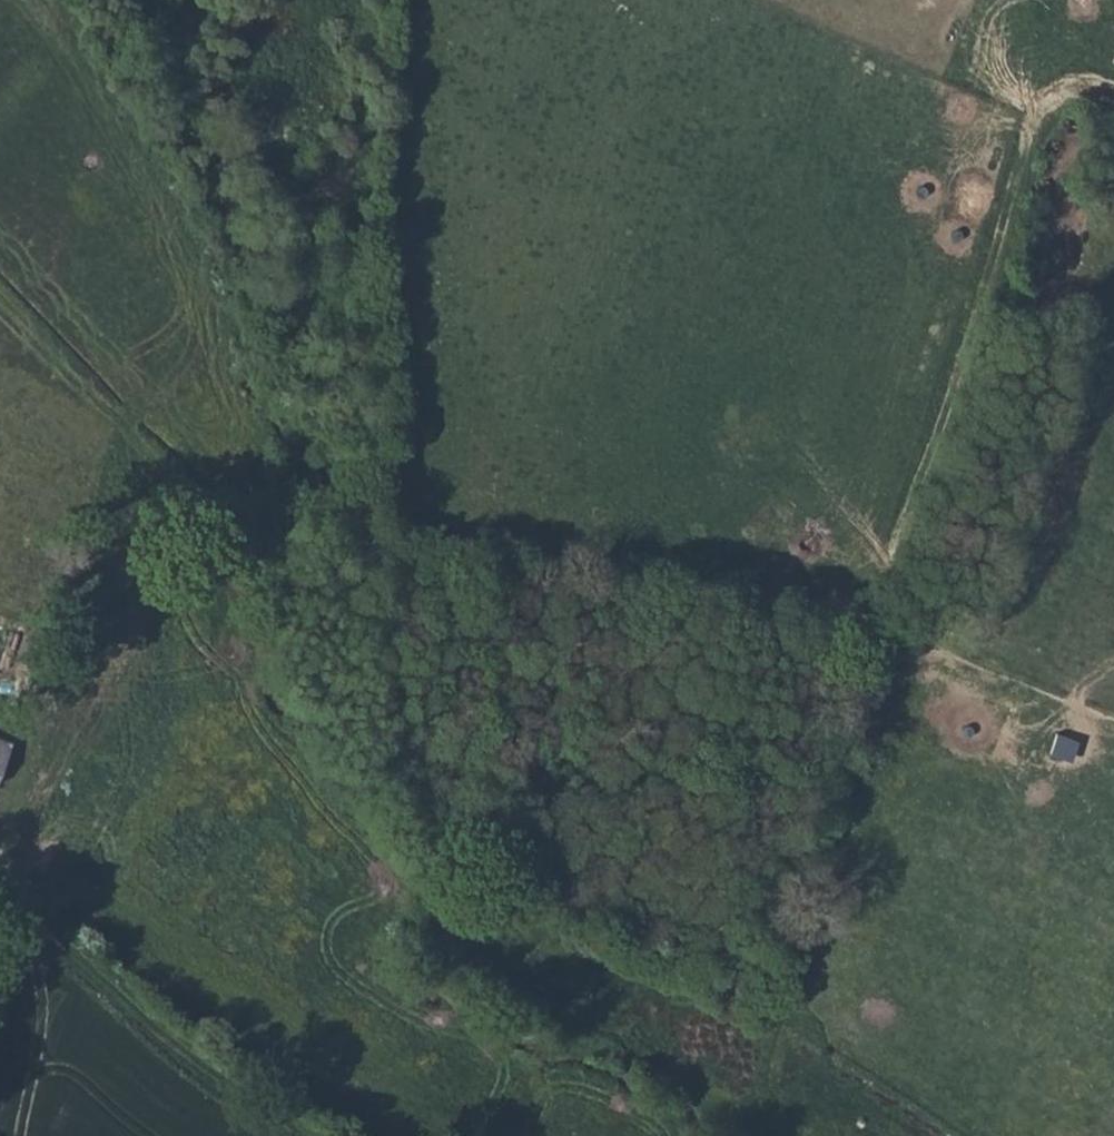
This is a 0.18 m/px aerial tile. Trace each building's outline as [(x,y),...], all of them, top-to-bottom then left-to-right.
[(0,740),(0,772),(10,744),(0,740)]
